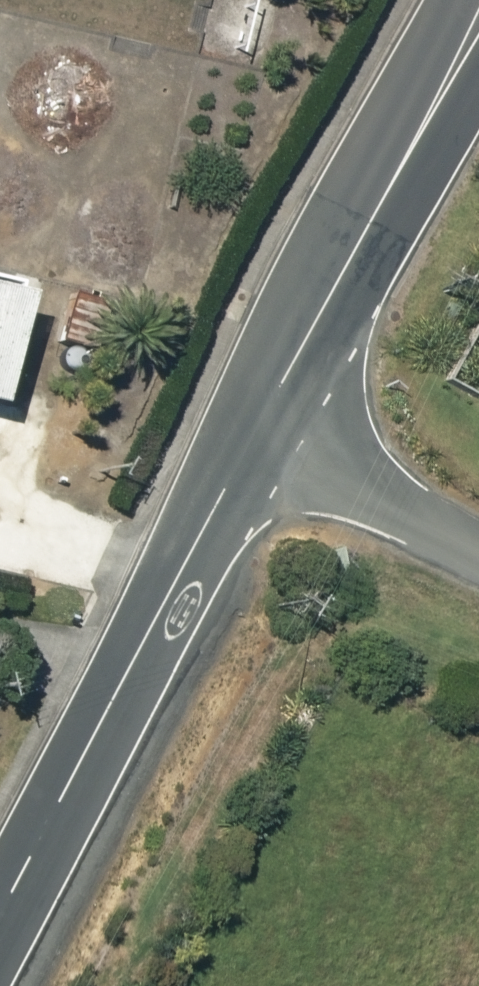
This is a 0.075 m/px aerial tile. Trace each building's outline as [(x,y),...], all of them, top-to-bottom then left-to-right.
[(0,285),(0,386),(21,301),(13,299),(15,289),(0,285)] [(72,297),(59,343),(87,351),(100,305),(72,297)]
